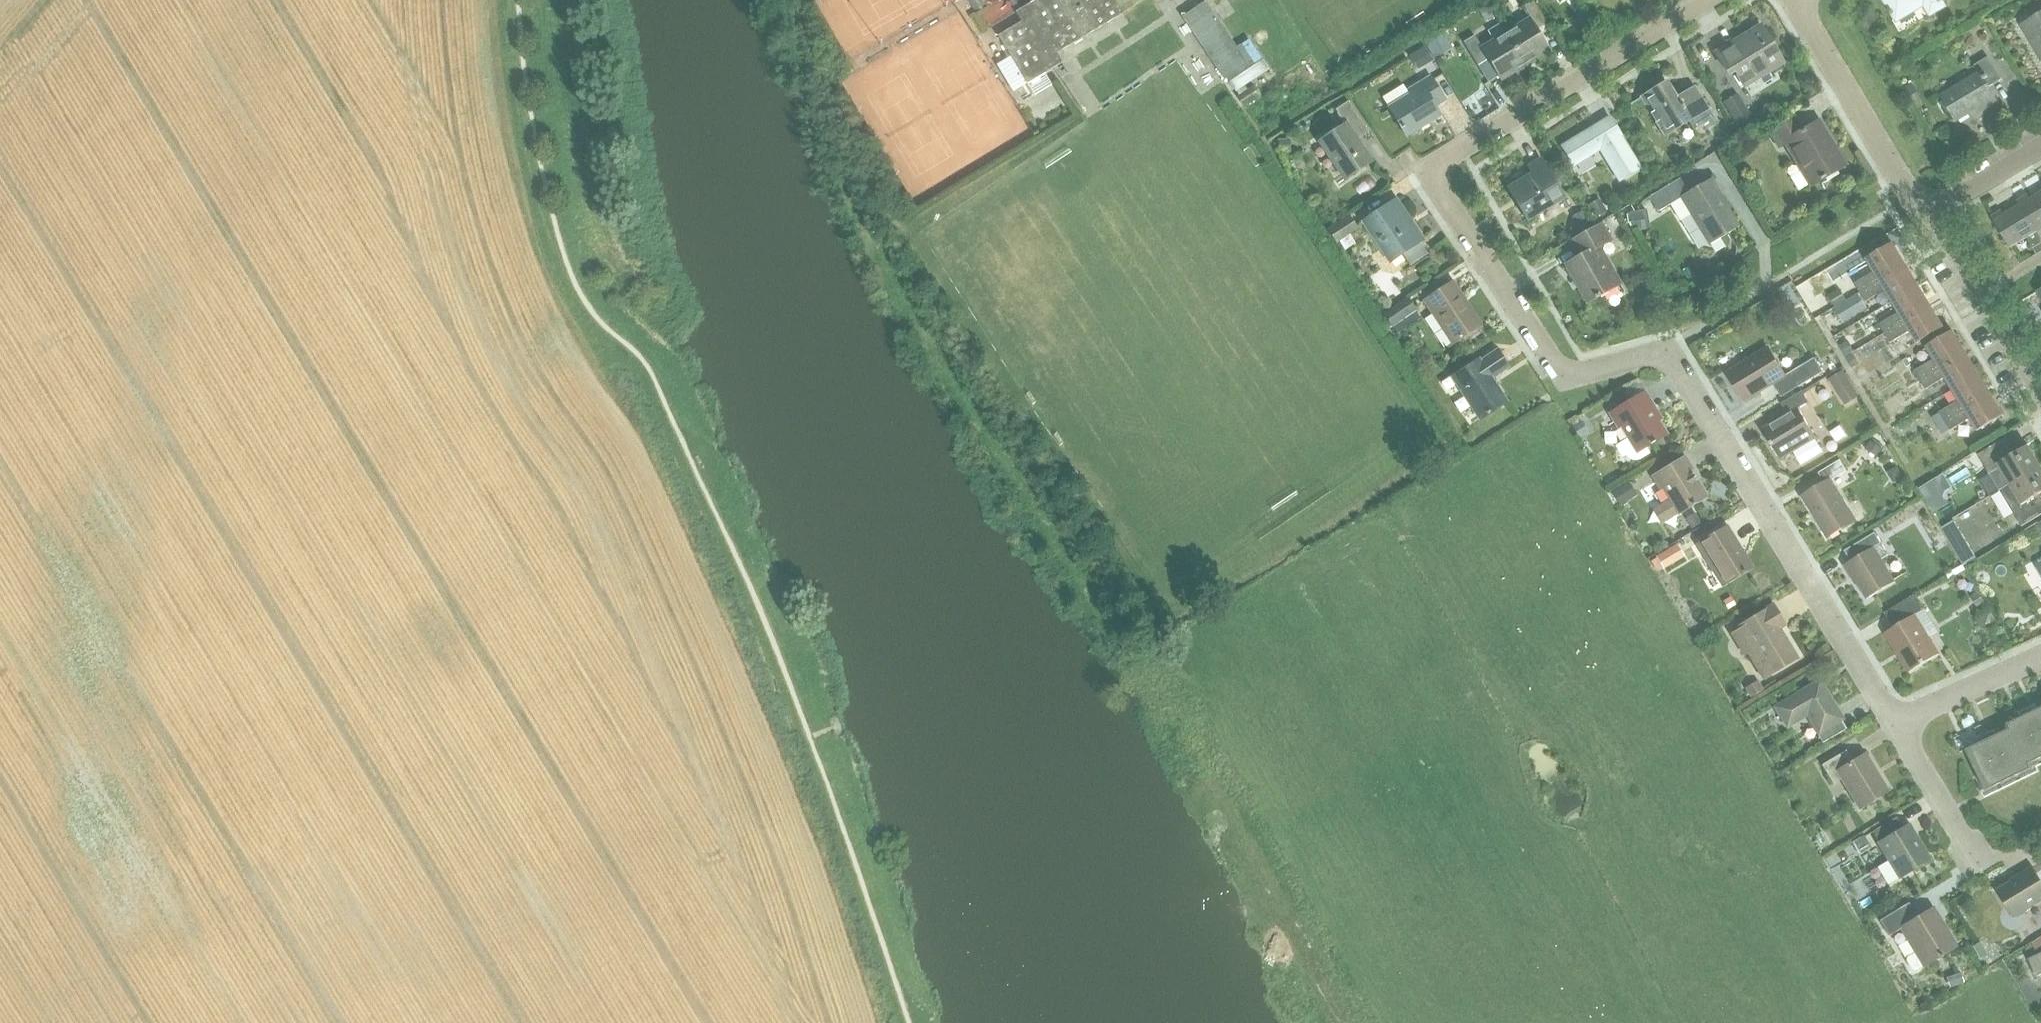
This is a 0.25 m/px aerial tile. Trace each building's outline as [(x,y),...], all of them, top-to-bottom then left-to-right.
[(976,13),(987,6),(983,0),(968,0),(976,13)] [(1055,53),(1121,14),(1113,0),(1034,0),(1025,5),(1031,15),(1055,53)] [(1527,16),(1504,31),(1506,34),(1524,64),(1548,49),(1536,30),(1546,23),(1532,0),(1521,7),(1527,16)] [(1897,20),(1924,4),(1931,14),(1944,7),(1940,0),(1885,0),(1897,20)] [(1203,2),(1181,17),(1223,80),(1225,78),(1235,92),(1268,69),(1248,40),(1234,49),(1203,2)] [(2021,26),(2040,60),(2040,14),(2021,26)] [(1055,53),(1031,15),(996,37),(1024,83),(1060,62),(1055,53)] [(1524,64),(1506,34),(1504,31),(1500,24),(1489,30),(1496,41),(1483,49),(1474,35),(1463,42),(1478,65),(1488,59),(1500,78),(1524,64)] [(1451,26),(1442,31),(1444,35),(1448,41),(1457,36),(1453,30),(1451,26)] [(1743,87),(1783,63),(1760,26),(1715,53),(1728,74),(1734,71),(1743,87)] [(1444,35),(1442,31),(1424,43),(1434,59),(1452,47),(1448,41),(1444,35)] [(1433,59),(1425,45),(1408,56),(1416,69),(1433,59)] [(1980,74),(1942,97),(1956,121),(1976,109),(1978,113),(1996,102),(1988,87),(2001,79),(1988,58),(1975,66),(1980,74)] [(1435,106),(1446,99),(1431,76),(1407,91),(1410,95),(1389,108),(1406,136),(1441,115),(1435,106)] [(1693,129),(1712,117),(1694,87),(1675,98),(1666,83),(1640,98),(1663,135),(1688,120),(1693,129)] [(1253,86),(1237,96),(1244,107),(1260,97),(1253,86)] [(1909,86),(1903,90),(1910,100),(1916,97),(1909,86)] [(1736,94),(1722,102),(1739,130),(1753,121),(1736,94)] [(1346,179),(1372,162),(1355,136),(1366,129),(1348,101),(1335,110),(1345,124),(1320,141),(1346,179)] [(1618,180),(1639,167),(1609,117),(1562,146),(1573,164),(1599,148),(1618,180)] [(1784,141),(1793,157),(1810,185),(1844,165),(1818,121),(1802,130),(1794,118),(1770,132),(1777,145),(1784,141)] [(1287,141),(1275,142),(1276,155),(1288,154),(1287,141)] [(1527,218),(1564,196),(1541,159),(1529,166),(1533,173),(1509,188),(1527,218)] [(1718,239),(1738,227),(1720,198),(1722,197),(1711,178),(1688,192),(1680,178),(1649,197),(1658,212),(1681,198),(1709,244),(1711,243),(1712,245),(1719,240),(1718,239)] [(2019,201),(2021,204),(2037,231),(2040,229),(2040,192),(2031,198),(2029,195),(2019,201)] [(1391,262),(1424,239),(1414,223),(1409,226),(1393,202),(1364,221),(1391,262)] [(1597,202),(1586,208),(1593,220),(1604,214),(1597,202)] [(1992,217),(1994,220),(2010,248),(2027,237),(2033,248),(2040,244),(2040,238),(2037,231),(2021,204),(2004,214),(2002,211),(1992,217)] [(1580,214),(1570,219),(1577,233),(1587,227),(1580,214)] [(1337,243),(1359,228),(1350,216),(1329,230),(1337,243)] [(1598,246),(1607,241),(1598,226),(1570,242),(1579,256),(1565,264),(1587,301),(1619,283),(1598,246)] [(1860,293),(1906,265),(1894,244),(1867,260),(1874,272),(1854,284),(1860,293)] [(1919,286),(1906,265),(1860,293),(1866,302),(1885,290),(1892,302),(1919,286)] [(1453,344),(1478,327),(1459,298),(1462,296),(1452,282),(1425,300),(1453,344)] [(1919,286),(1892,302),(1899,313),(1879,325),(1885,334),(1931,306),(1919,286)] [(1838,292),(1827,299),(1834,311),(1844,304),(1845,304),(1838,292)] [(1662,293),(1647,304),(1650,309),(1666,298),(1662,293)] [(1393,325),(1416,310),(1408,298),(1385,313),(1393,325)] [(1844,304),(1834,311),(1842,325),(1853,319),(1844,304)] [(1944,327),(1931,306),(1885,334),(1891,343),(1910,331),(1918,343),(1944,327)] [(1921,380),(1966,353),(1954,331),(1927,347),(1934,359),(1915,371),(1921,380)] [(1847,342),(1839,347),(1845,357),(1852,353),(1853,353),(1847,342)] [(1768,348),(1728,373),(1745,401),(1785,377),(1768,348)] [(1508,401),(1504,396),(1492,378),(1508,367),(1498,351),(1482,362),(1480,359),(1453,377),(1481,419),(1508,401)] [(1852,353),(1845,357),(1852,369),(1859,365),(1852,353)] [(1979,373),(1966,353),(1921,380),(1926,389),(1945,378),(1952,389),(1979,373)] [(1815,358),(1790,373),(1799,387),(1823,372),(1815,358)] [(1862,366),(1856,370),(1861,378),(1867,375),(1862,366)] [(1843,371),(1828,379),(1836,392),(1850,384),(1843,371)] [(1979,373),(1952,389),(1959,400),(1939,412),(1945,421),(1991,393),(1979,373)] [(1634,383),(1621,391),(1628,402),(1641,394),(1634,383)] [(1628,402),(1609,414),(1617,428),(1621,426),(1628,439),(1619,444),(1626,457),(1627,458),(1628,458),(1629,459),(1630,460),(1631,460),(1632,460),(1633,461),(1634,461),(1635,461),(1636,461),(1637,461),(1638,460),(1639,460),(1640,460),(1650,454),(1646,447),(1666,435),(1650,408),(1654,406),(1645,392),(1641,394),(1628,402)] [(1763,430),(1780,459),(1794,451),(1802,464),(1822,452),(1815,439),(1816,438),(1799,409),(1809,403),(1803,392),(1782,404),(1788,415),(1763,430)] [(2004,415),(1991,393),(1945,421),(1951,431),(1970,419),(1977,431),(2004,415)] [(1574,419),(1568,422),(1579,441),(1588,436),(1581,423),(1578,425),(1574,419)] [(2006,438),(1979,454),(2001,490),(2040,466),(2028,446),(2016,453),(2006,438)] [(1869,445),(1864,453),(1875,460),(1880,452),(1869,445)] [(1663,488),(1670,499),(1653,509),(1662,523),(1678,513),(1679,514),(1706,497),(1690,471),(1692,470),(1684,457),(1651,477),(1659,490),(1663,488)] [(1803,497),(1827,538),(1855,521),(1831,481),(1847,471),(1841,460),(1819,473),(1826,483),(1803,497)] [(2040,466),(2001,490),(2022,526),(2040,514),(2040,495),(2040,494),(2040,467),(2040,466)] [(1895,470),(1886,476),(1892,487),(1901,481),(1895,470)] [(1932,481),(1919,489),(1926,501),(1939,493),(1932,481)] [(1627,485),(1610,495),(1618,508),(1634,497),(1627,485)] [(1912,510),(1889,524),(1894,532),(1917,518),(1912,510)] [(1693,516),(1684,522),(1690,532),(1699,526),(1693,516)] [(1954,520),(1940,528),(1963,566),(1977,558),(1954,520)] [(1724,586),(1752,569),(1726,525),(1698,542),(1724,586)] [(1932,526),(1923,531),(1931,544),(1940,539),(1932,526)] [(1853,577),(1862,591),(1867,599),(1895,582),(1881,560),(1889,555),(1875,533),(1845,551),(1851,561),(1844,566),(1851,578),(1853,577)] [(1677,545),(1657,557),(1664,569),(1684,557),(1677,545)] [(1885,633),(1909,673),(1939,655),(1914,615),(1923,610),(1914,595),(1885,613),(1894,628),(1885,633)] [(1977,596),(1970,600),(1975,610),(1982,606),(1977,596)] [(1729,599),(1722,603),(1727,611),(1734,606),(1729,599)] [(1740,629),(1731,634),(1740,648),(1745,656),(1747,654),(1763,680),(1769,677),(1798,659),(1779,628),(1786,624),(1774,604),(1738,625),(1740,629)] [(1976,613),(1973,622),(1975,626),(1984,629),(1988,617),(1976,613)] [(1801,695),(1778,708),(1788,723),(1805,713),(1811,723),(1823,743),(1846,729),(1839,718),(1834,709),(1836,707),(1823,685),(1818,688),(1814,682),(1799,691),(1801,695)] [(1755,685),(1743,691),(1749,701),(1761,694),(1755,685)] [(2029,713),(2040,737),(2040,708),(2029,713)] [(2029,713),(2007,724),(2009,729),(2010,728),(2028,765),(2029,764),(2040,758),(2040,737),(2029,713)] [(2009,729),(1989,739),(2008,780),(2031,769),(2029,764),(2028,765),(2010,728),(2009,729)] [(1963,736),(1955,740),(1960,750),(1968,747),(1963,736)] [(2008,780),(1989,739),(1966,750),(1986,791),(2008,780)] [(1859,807),(1888,790),(1865,753),(1852,760),(1846,749),(1821,764),(1832,782),(1841,777),(1859,807)] [(1896,816),(1872,831),(1890,859),(1877,867),(1887,884),(1929,859),(1929,858),(1908,824),(1903,828),(1896,816)] [(1821,831),(1815,835),(1820,843),(1826,839),(1821,831)] [(1864,833),(1853,840),(1860,851),(1870,844),(1864,833)] [(2013,917),(2040,901),(2040,880),(2033,867),(2021,874),(2022,876),(1997,891),(2013,917)] [(1901,928),(1915,951),(1906,956),(1906,959),(1911,968),(1915,969),(1923,964),(1924,966),(1956,946),(1933,908),(1917,917),(1909,903),(1879,920),(1889,936),(1901,928)] [(2032,942),(2037,948),(2040,946),(2040,937),(2032,942)] [(1981,940),(1972,944),(1980,957),(1988,952),(1981,940)] [(2028,959),(2037,977),(2040,975),(2040,953),(2028,959)] [(1960,970),(1947,975),(1951,986),(1964,981),(1960,970)]
